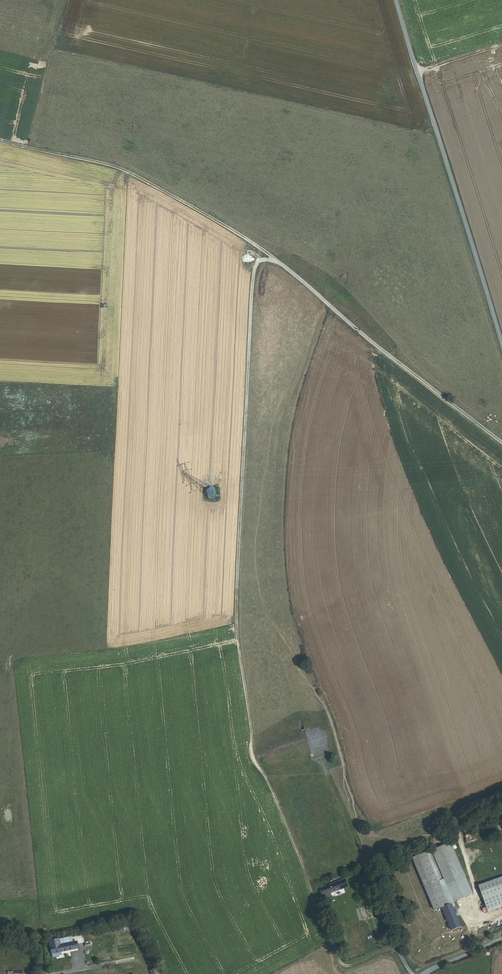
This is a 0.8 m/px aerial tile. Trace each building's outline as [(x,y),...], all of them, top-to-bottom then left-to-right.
[(499,832),(501,831),(501,821),(494,825),(496,830),(498,829),(499,832)] [(465,840),(467,844),(478,838),(477,835),(465,840)] [(450,932),(459,928),(443,888),(466,878),(452,843),(412,859),(434,913),(441,910),(450,932)] [(478,884),(488,911),(501,906),(501,876),(478,884)] [(331,898),(345,894),(344,888),(348,887),(347,882),(320,889),(322,896),(330,894),(331,898)] [(484,934),(501,926),(501,917),(481,926),(484,934)] [(60,951),(77,948),(76,942),(63,945),(63,942),(58,943),(60,951)] [(50,953),(60,951),(58,943),(48,945),(50,953)] [(146,953),(141,955),(150,973),(157,973),(146,953)]
